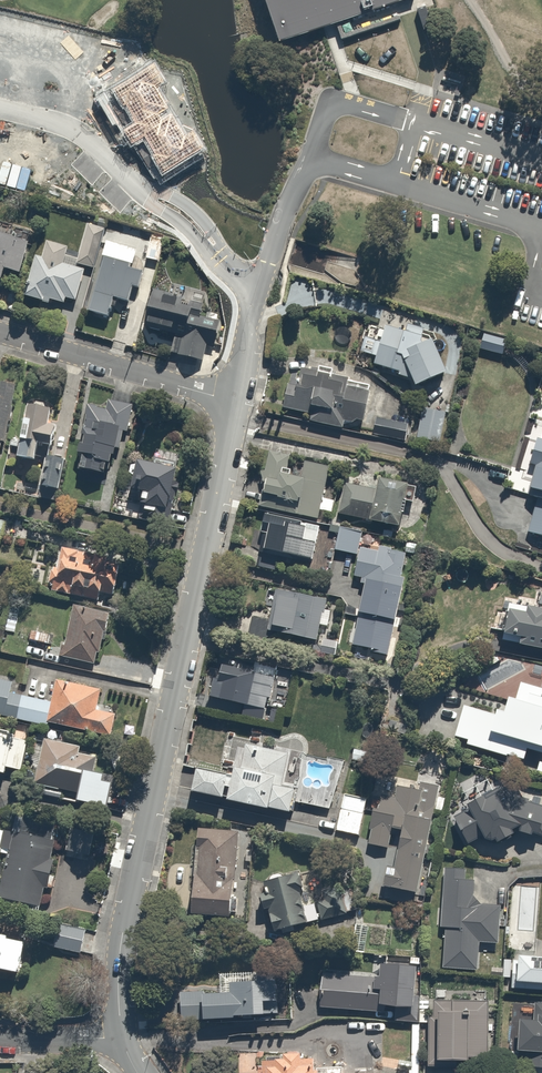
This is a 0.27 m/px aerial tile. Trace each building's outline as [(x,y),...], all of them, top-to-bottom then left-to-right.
[(403,0),(264,0),(279,42),(403,0)] [(0,227),(0,283),(12,286),(14,278),(26,281),(36,245),(28,243),(31,231),(14,226),(13,230),(0,227)] [(96,269),(106,230),(89,226),(78,264),(96,269)] [(172,238),(153,234),(148,259),(168,263),(172,238)] [(76,268),(78,258),(71,256),(73,249),(47,244),(44,259),(38,258),(27,303),(79,315),(89,271),(76,268)] [(128,308),(144,256),(109,245),(88,316),(110,322),(115,304),(128,308)] [(171,356),(203,365),(208,342),(223,346),(228,325),(205,319),(207,309),(158,296),(149,329),(176,336),(171,356)] [(386,344),(372,340),(367,357),(380,362),(379,368),(416,379),(422,391),(455,376),(439,345),(434,348),(426,332),(412,327),(409,334),(391,328),(386,344)] [(513,341),(484,333),(480,349),(508,358),(513,341)] [(312,424),(349,433),(351,425),(363,429),(373,389),(355,385),(341,381),(342,375),(310,367),(308,375),(301,373),(297,389),(290,387),(284,409),(314,416),(312,424)] [(10,452),(22,387),(6,384),(5,393),(0,392),(0,450),(10,452)] [(78,458),(90,462),(86,474),(105,479),(109,468),(117,470),(136,406),(113,399),(109,412),(93,408),(78,458)] [(40,468),(44,445),(60,447),(66,412),(49,410),(50,404),(30,401),(19,464),(40,468)] [(447,413),(422,409),(418,440),(443,444),(447,413)] [(411,428),(375,420),(371,436),(408,444),(411,428)] [(535,443),(527,472),(533,474),(527,497),(541,501),(531,535),(541,538),(541,445),(535,443)] [(265,510),(319,523),(321,512),(336,516),(339,503),(324,499),(331,470),(272,456),(265,484),(271,486),(265,510)] [(177,512),(184,473),(177,472),(179,465),(158,461),(157,467),(141,464),(135,493),(148,495),(146,506),(151,507),(150,514),(166,518),(168,510),(177,512)] [(65,465),(50,464),(47,492),(63,493),(65,465)] [(345,485),(339,518),(407,531),(415,488),(381,482),(380,492),(345,485)] [(321,529),(270,518),(268,529),(278,531),(273,557),(313,566),(321,529)] [(4,544),(10,525),(0,522),(0,543),(4,544)] [(366,533),(328,526),(326,539),(341,542),(339,552),(362,557),(363,550),(366,533)] [(397,656),(416,556),(381,549),(380,553),(363,550),(362,557),(357,580),(365,582),(364,586),(368,587),(356,648),(397,656)] [(127,565),(63,552),(59,570),(58,571),(57,571),(56,572),(54,573),(54,575),(53,576),(52,577),(52,578),(51,580),(51,581),(51,583),(51,584),(51,586),(52,587),(52,588),(53,590),(54,591),(55,592),(56,593),(57,594),(58,595),(60,595),(61,596),(63,596),(64,596),(66,596),(67,596),(68,595),(70,595),(71,594),(72,593),(73,593),(75,591),(75,590),(76,589),(120,598),(127,565)] [(268,641),(270,634),(324,645),(322,655),(340,658),(344,641),(324,637),(331,602),(279,591),(275,610),(255,606),(249,637),(268,641)] [(105,654),(115,618),(76,608),(64,656),(95,664),(97,652),(105,654)] [(533,612),(532,618),(513,614),(508,643),(527,646),(526,651),(541,654),(541,614),(533,612)] [(44,634),(30,631),(28,644),(42,646),(44,634)] [(287,673),(243,663),(241,672),(220,667),(213,698),(245,705),(242,716),(267,722),(272,700),(288,704),(291,690),(283,688),(287,673)] [(55,705),(14,696),(17,683),(0,680),(0,717),(50,728),(51,725),(55,705)] [(55,705),(51,725),(114,739),(119,715),(100,711),(105,691),(60,682),(55,705)] [(541,751),(541,689),(524,684),(514,720),(504,718),(503,722),(466,711),(457,740),(470,744),(468,749),(527,766),(532,748),(541,751)] [(10,779),(17,739),(11,738),(0,744),(0,778),(10,779)] [(86,747),(47,739),(38,789),(63,793),(64,788),(85,791),(82,808),(114,813),(118,790),(112,789),(114,777),(97,774),(100,758),(85,755),(86,747)] [(235,781),(203,775),(198,799),(297,820),(303,795),(285,792),(292,756),(248,746),(242,771),(237,770),(235,781)] [(396,799),(380,796),(370,846),(404,853),(400,872),(392,870),(387,894),(421,901),(444,791),(417,786),(415,792),(398,789),(396,799)] [(467,799),(473,809),(454,819),(470,849),(491,838),(501,855),(525,840),(520,831),(541,839),(541,807),(486,787),(467,799)] [(370,800),(348,795),(338,832),(361,837),(370,800)] [(0,826),(0,858),(11,859),(6,909),(49,913),(51,891),(54,891),(57,860),(52,860),(55,826),(15,822),(15,827),(0,826)] [(237,920),(243,835),(199,832),(194,917),(237,920)] [(309,903),(302,872),(264,880),(267,893),(260,895),(272,945),(358,925),(351,893),(309,903)] [(482,907),(484,874),(448,873),(445,970),(480,972),(481,945),(502,945),(504,908),(482,907)] [(78,932),(78,929),(57,928),(55,950),(84,953),(85,948),(92,949),(93,934),(78,932)] [(13,936),(0,934),(0,980),(29,984),(35,944),(12,941),(13,936)] [(525,962),(523,989),(541,991),(541,964),(525,962)] [(422,973),(387,971),(387,980),(324,975),(321,1010),(397,1015),(397,1023),(418,1024),(422,973)] [(253,977),(223,976),(222,999),(210,999),(210,995),(185,994),(184,1019),(208,1020),(208,1025),(242,1026),(242,1022),(273,1023),(274,1009),(284,1009),(285,988),(253,987),(253,977)] [(445,1021),(443,1066),(475,1067),(475,1059),(491,1060),(493,1006),(436,1003),(436,1021),(445,1021)] [(524,1021),(522,1058),(541,1059),(541,1005),(536,1005),(535,1022),(524,1021)] [(303,1055),(287,1055),(287,1064),(265,1063),(265,1072),(346,1072),(346,1068),(318,1067),(318,1062),(303,1055)]
